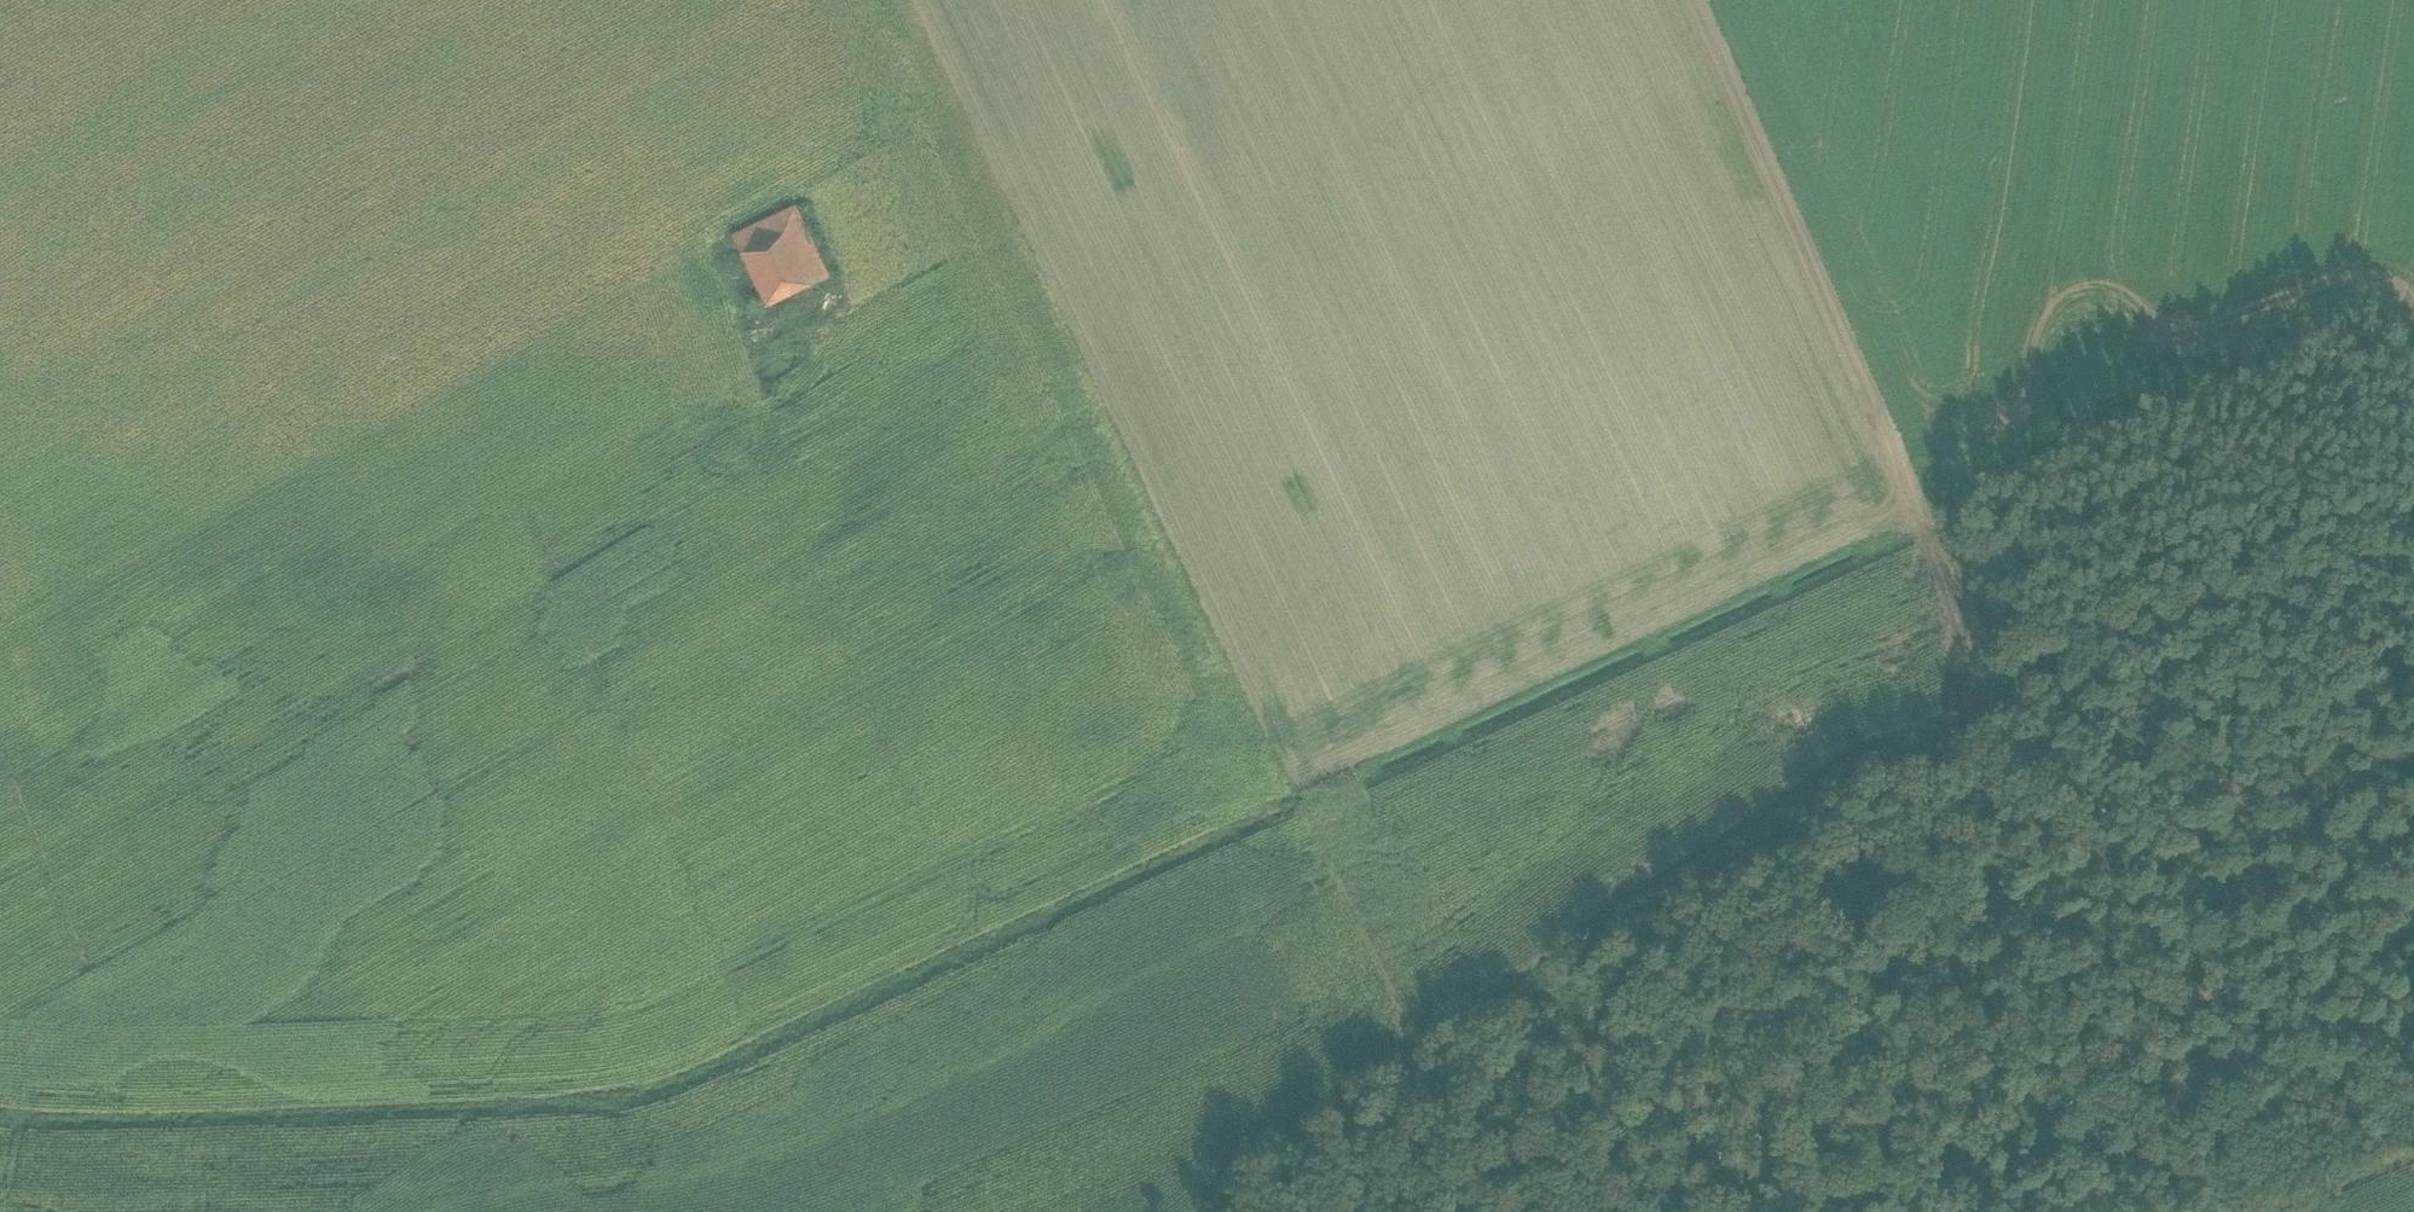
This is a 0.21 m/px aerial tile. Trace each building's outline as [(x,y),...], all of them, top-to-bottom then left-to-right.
[(826,279),(794,206),(729,235),(764,309),(826,279)]
